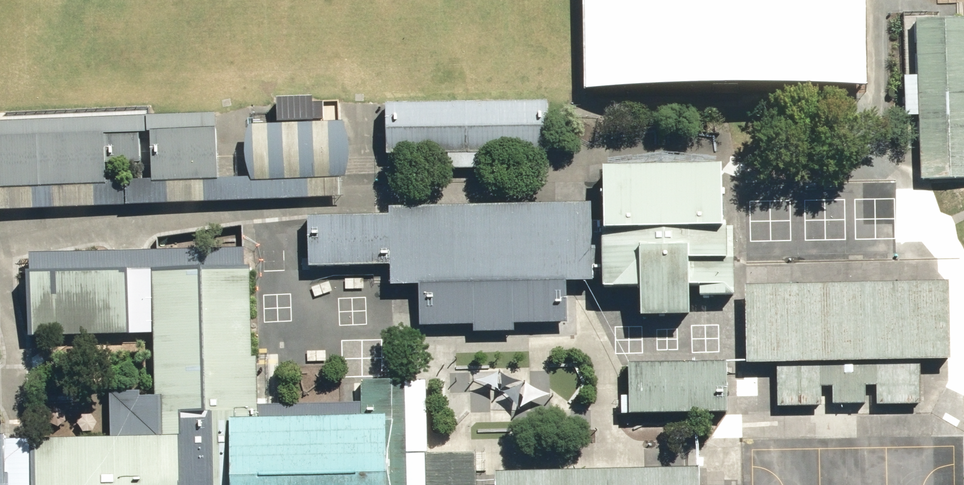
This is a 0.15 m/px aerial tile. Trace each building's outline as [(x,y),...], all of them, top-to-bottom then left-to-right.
[(925,179),(963,177),(963,17),(919,20),(925,179)] [(449,153),(449,168),(485,168),(485,152),(550,152),(550,101),(388,102),(388,153),(449,153)] [(344,121),(250,125),(252,180),(346,176),(344,121)] [(217,129),(151,131),(153,180),(219,178),(217,129)] [(0,136),(0,187),(106,184),(105,164),(141,162),(140,132),(0,136)] [(421,285),(422,328),(467,326),(466,308),(477,308),(477,326),(511,326),(511,307),(521,306),(521,325),(566,324),(565,281),(594,280),(594,279),(605,279),(605,286),(644,286),(645,315),(693,315),(694,285),(706,285),(706,296),(736,295),(736,257),(731,258),(729,225),(728,225),(726,163),(606,166),(607,220),(593,220),(592,202),(391,207),(391,215),(309,216),(311,267),(392,265),(393,285),(421,285)] [(37,439),(36,484),(388,484),(386,416),(258,418),(256,332),(250,331),(250,266),(152,269),(156,396),(163,396),(164,436),(37,439)] [(129,271),(28,273),(29,336),(129,334),(129,271)] [(778,363),(779,406),(823,405),(823,386),(835,386),(835,405),(867,404),(867,385),(878,385),(878,404),(923,403),(922,360),(954,359),(952,281),(748,285),(750,363),(778,363)] [(632,362),(632,413),(728,412),(728,361),(632,362)] [(427,455),(427,484),(476,484),(475,454),(427,455)] [(701,468),(496,473),(497,484),(701,484),(701,468)]
